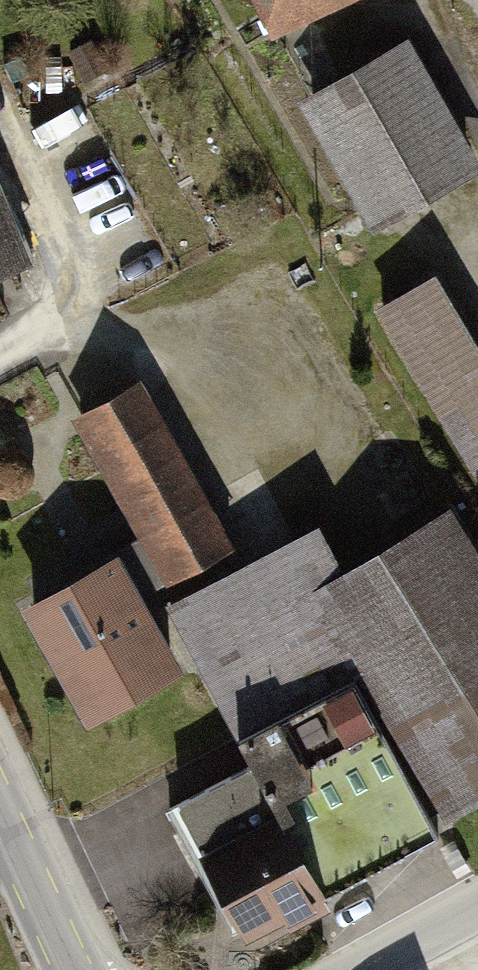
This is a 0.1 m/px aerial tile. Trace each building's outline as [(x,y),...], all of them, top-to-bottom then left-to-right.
[(281,48),(379,0),(258,0),(281,48)] [(311,106),(382,233),(477,180),(477,153),(419,47),(311,106)] [(55,277),(0,153),(0,301),(55,277)] [(388,312),(477,467),(477,326),(449,277),(388,312)] [(85,420),(188,609),(256,573),(152,384),(85,420)] [(471,503),(361,562),(343,526),(256,573),(188,609),(251,725),(384,655),(465,806),(477,799),(477,517),(471,503)] [(133,562),(42,611),(105,730),(197,681),(133,562)] [(307,759),(346,743),(326,693),(286,709),(307,759)] [(174,802),(252,759),(239,735),(161,777),(174,802)] [(276,763),(194,805),(269,950),(351,907),(276,763)]
